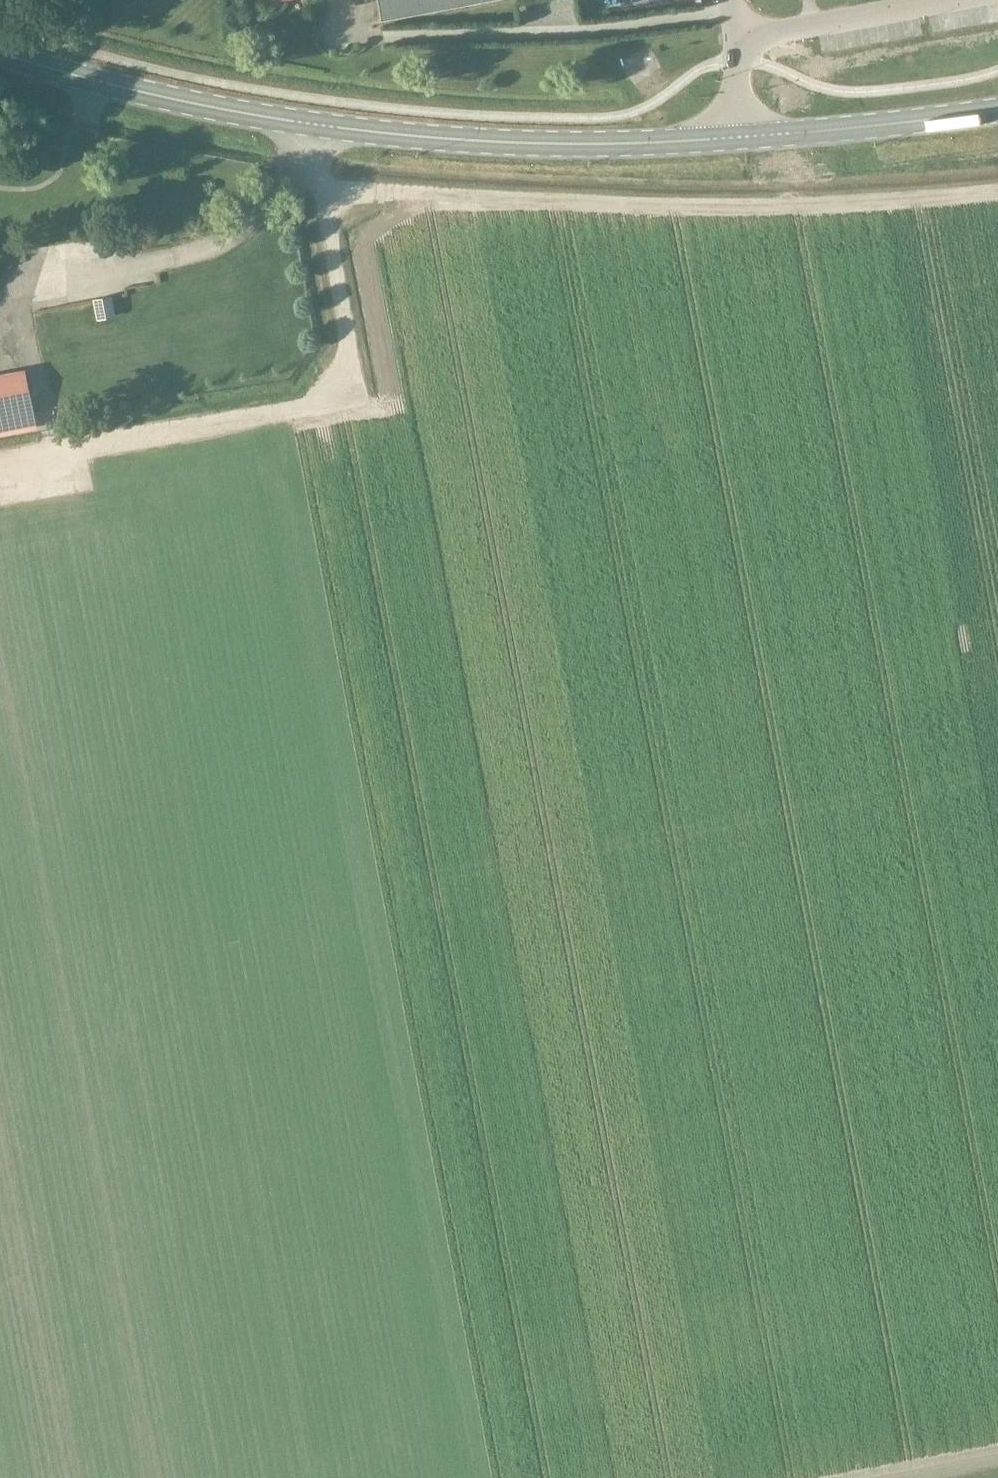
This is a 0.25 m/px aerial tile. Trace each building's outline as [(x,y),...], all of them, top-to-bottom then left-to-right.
[(493,0),(377,0),(381,21),(493,0)] [(139,234),(133,236),(135,246),(141,244),(139,234)] [(82,304),(83,334),(110,333),(109,303),(82,304)] [(24,371),(0,375),(0,433),(36,426),(24,371)]
